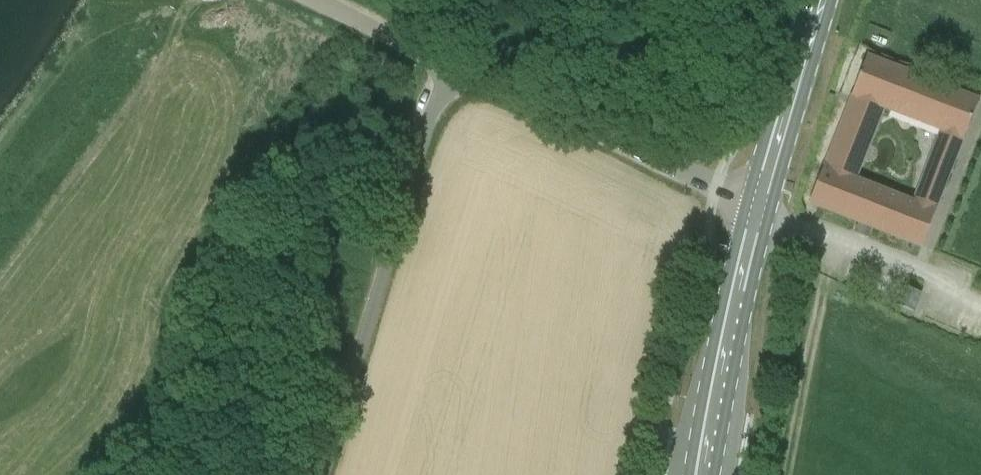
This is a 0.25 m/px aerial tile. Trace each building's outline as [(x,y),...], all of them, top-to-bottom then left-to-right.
[(867,57),(852,96),(850,102),(824,167),(824,166),(809,204),(914,245),(929,208),(957,137),(972,98),(867,57)] [(709,121),(705,133),(716,136),(719,124),(709,121)]
